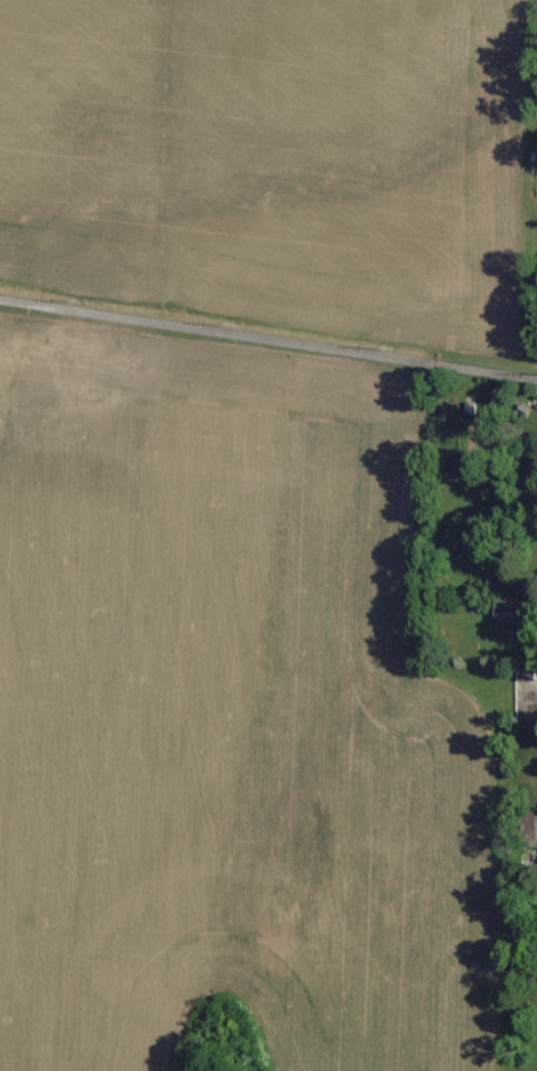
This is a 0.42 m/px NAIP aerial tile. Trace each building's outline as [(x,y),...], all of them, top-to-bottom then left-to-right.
[(498,600),(497,622),(530,623),(531,601),(498,600)] [(521,665),(521,680),(536,680),(536,665),(521,665)]
